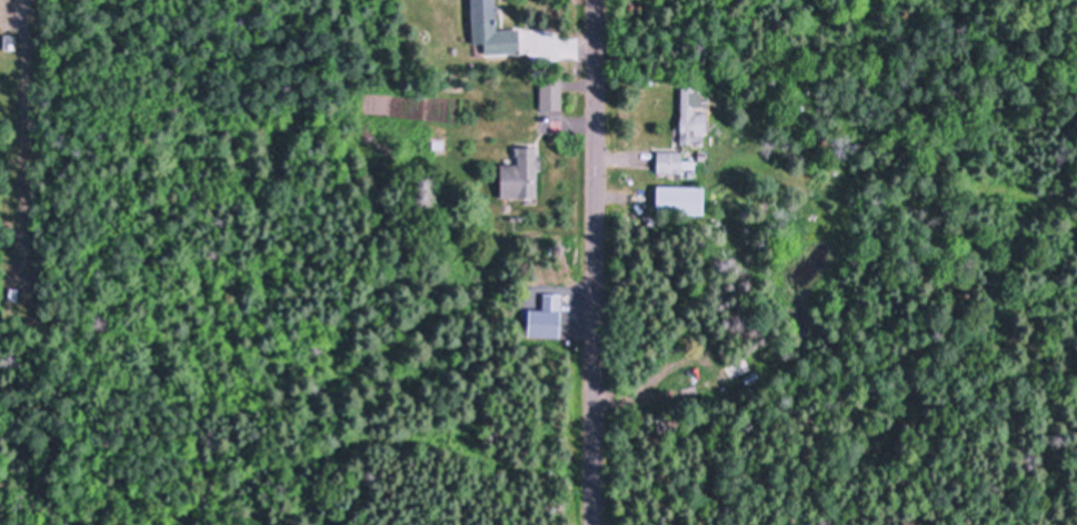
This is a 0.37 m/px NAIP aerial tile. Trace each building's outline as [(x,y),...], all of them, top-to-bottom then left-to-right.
[(472,39),(471,0),(495,0),(495,1),(498,1),(498,9),(495,9),(496,27),(519,26),(519,49),(485,50),(483,39),(472,39)] [(4,33),(16,34),(16,48),(3,48),(4,33)] [(540,76),(561,75),(561,107),(540,107),(540,76)] [(681,83),(696,83),(695,96),(701,97),(700,103),(695,103),(695,110),(707,111),(706,131),(702,131),(702,141),(680,140),(681,130),(679,130),(679,126),(680,126),(681,83)] [(501,162),(503,162),(519,161),(519,153),(517,153),(516,145),(537,145),(537,152),(541,152),(541,168),(538,168),(538,196),(537,196),(525,196),(502,196),(501,162)] [(682,148),(682,157),(696,157),(696,169),(682,169),(682,171),(657,171),(657,148),(682,148)] [(657,182),(704,182),(704,212),(657,211),(657,182)] [(9,286),(18,286),(18,299),(9,298),(9,286)] [(757,368),(760,376),(747,383),(742,374),(757,368)] [(719,372),(725,383),(706,393),(700,382),(719,372)]
